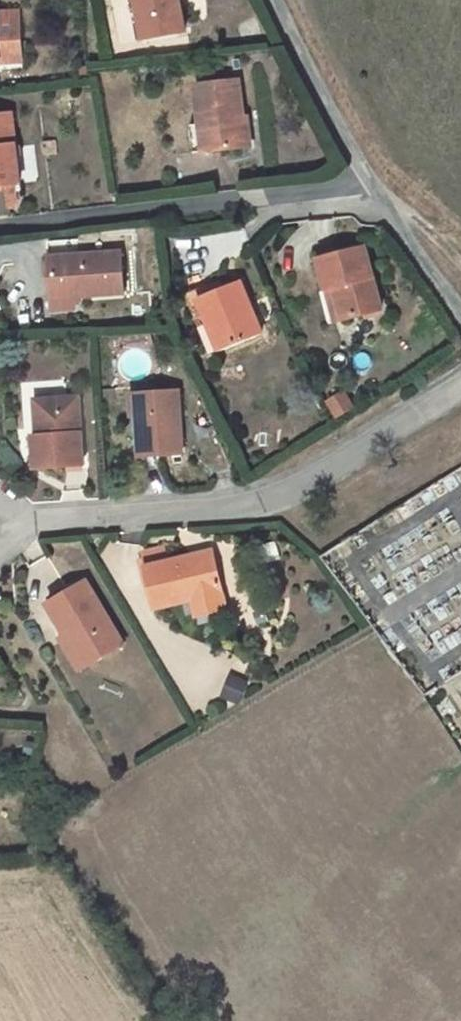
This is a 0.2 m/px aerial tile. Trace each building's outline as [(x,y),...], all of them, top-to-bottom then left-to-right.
[(147,39),(190,31),(185,0),(140,0),(147,39)] [(3,69),(2,46),(21,43),(15,14),(0,15),(0,69),(3,69)] [(2,46),(3,69),(20,66),(21,43),(2,46)] [(242,80),(200,85),(208,148),(249,143),(242,80)] [(0,112),(0,184),(28,181),(21,110),(0,112)] [(48,241),(49,256),(79,254),(77,239),(48,241)] [(334,288),(343,285),(352,318),(388,308),(370,244),(325,256),(334,288)] [(79,254),(49,256),(52,299),(76,297),(124,293),(121,251),(79,254)] [(227,357),(202,304),(226,293),(223,284),(190,301),(218,363),(227,357)] [(334,288),(343,320),(352,318),(343,285),(334,288)] [(226,293),(202,304),(227,357),(267,339),(242,286),(226,293)] [(76,297),(52,299),(53,311),(77,309),(76,297)] [(180,450),(175,390),(132,394),(134,416),(137,416),(141,454),(180,450)] [(49,432),(38,434),(41,468),(88,464),(83,401),(47,404),(49,432)] [(203,601),(235,592),(226,550),(178,561),(158,566),(156,566),(167,611),(203,601)] [(155,558),(158,566),(178,561),(176,553),(155,558)] [(74,640),(89,665),(121,646),(85,587),(50,608),(71,641),(74,640)] [(239,609),(235,592),(203,601),(207,616),(239,609)] [(89,665),(74,640),(71,641),(61,647),(77,673),(89,665)]
